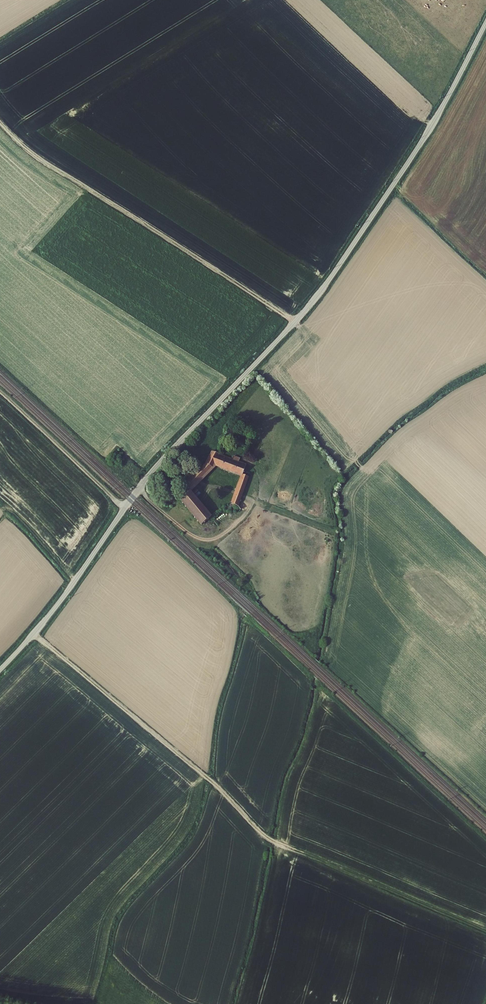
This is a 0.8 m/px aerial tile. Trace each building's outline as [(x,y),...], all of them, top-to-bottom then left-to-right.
[(185,485),(190,490),(214,468),(215,465),(243,476),(233,503),(240,505),(252,470),(249,468),(250,465),(242,462),(242,463),(213,451),(207,464),(185,485)] [(182,499),(204,525),(214,518),(192,491),(182,499)]
